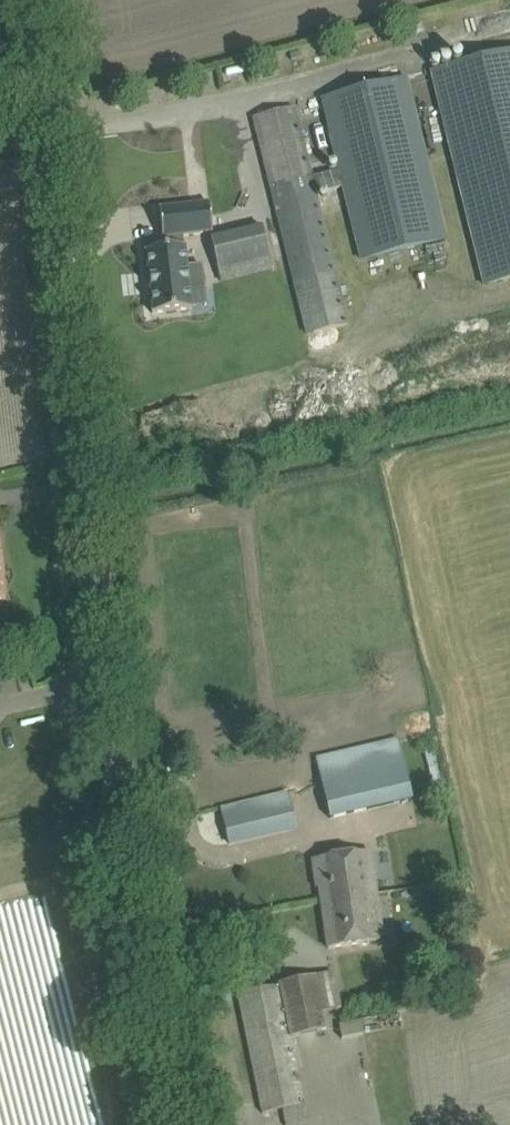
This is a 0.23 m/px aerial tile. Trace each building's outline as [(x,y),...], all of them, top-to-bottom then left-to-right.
[(503,366),(508,385),(509,384),(509,54),(431,74),(503,366)] [(407,80),(321,101),(338,170),(311,177),(293,108),(254,118),(308,335),(347,325),(315,194),(327,191),(382,416),(508,385),(503,366),(495,368),(441,150),(425,154),(407,80)] [(172,207),(240,190),(226,132),(193,140),(194,147),(116,166),(125,207),(152,201),(156,219),(142,222),(144,236),(178,232),(177,224),(172,207)] [(221,283),(271,271),(260,227),(210,239),(221,283)] [(186,268),(184,248),(146,252),(152,313),(191,308),(190,289),(203,287),(201,267),(186,268)] [(398,741),(316,760),(330,818),(412,799),(398,741)] [(288,793),(222,809),(230,843),(296,827),(288,793)] [(376,894),(370,852),(313,860),(317,888),(320,888),(322,901),(376,894)] [(328,949),(350,946),(383,941),(376,894),(322,901),(328,949)] [(290,1038),(327,1030),(324,1013),(341,1009),(333,972),(278,984),(279,986),(238,994),(263,1114),(283,1110),(286,1124),(296,1124),(308,1123),(290,1038)] [(342,1039),(364,1035),(361,1021),(339,1025),(342,1039)]
